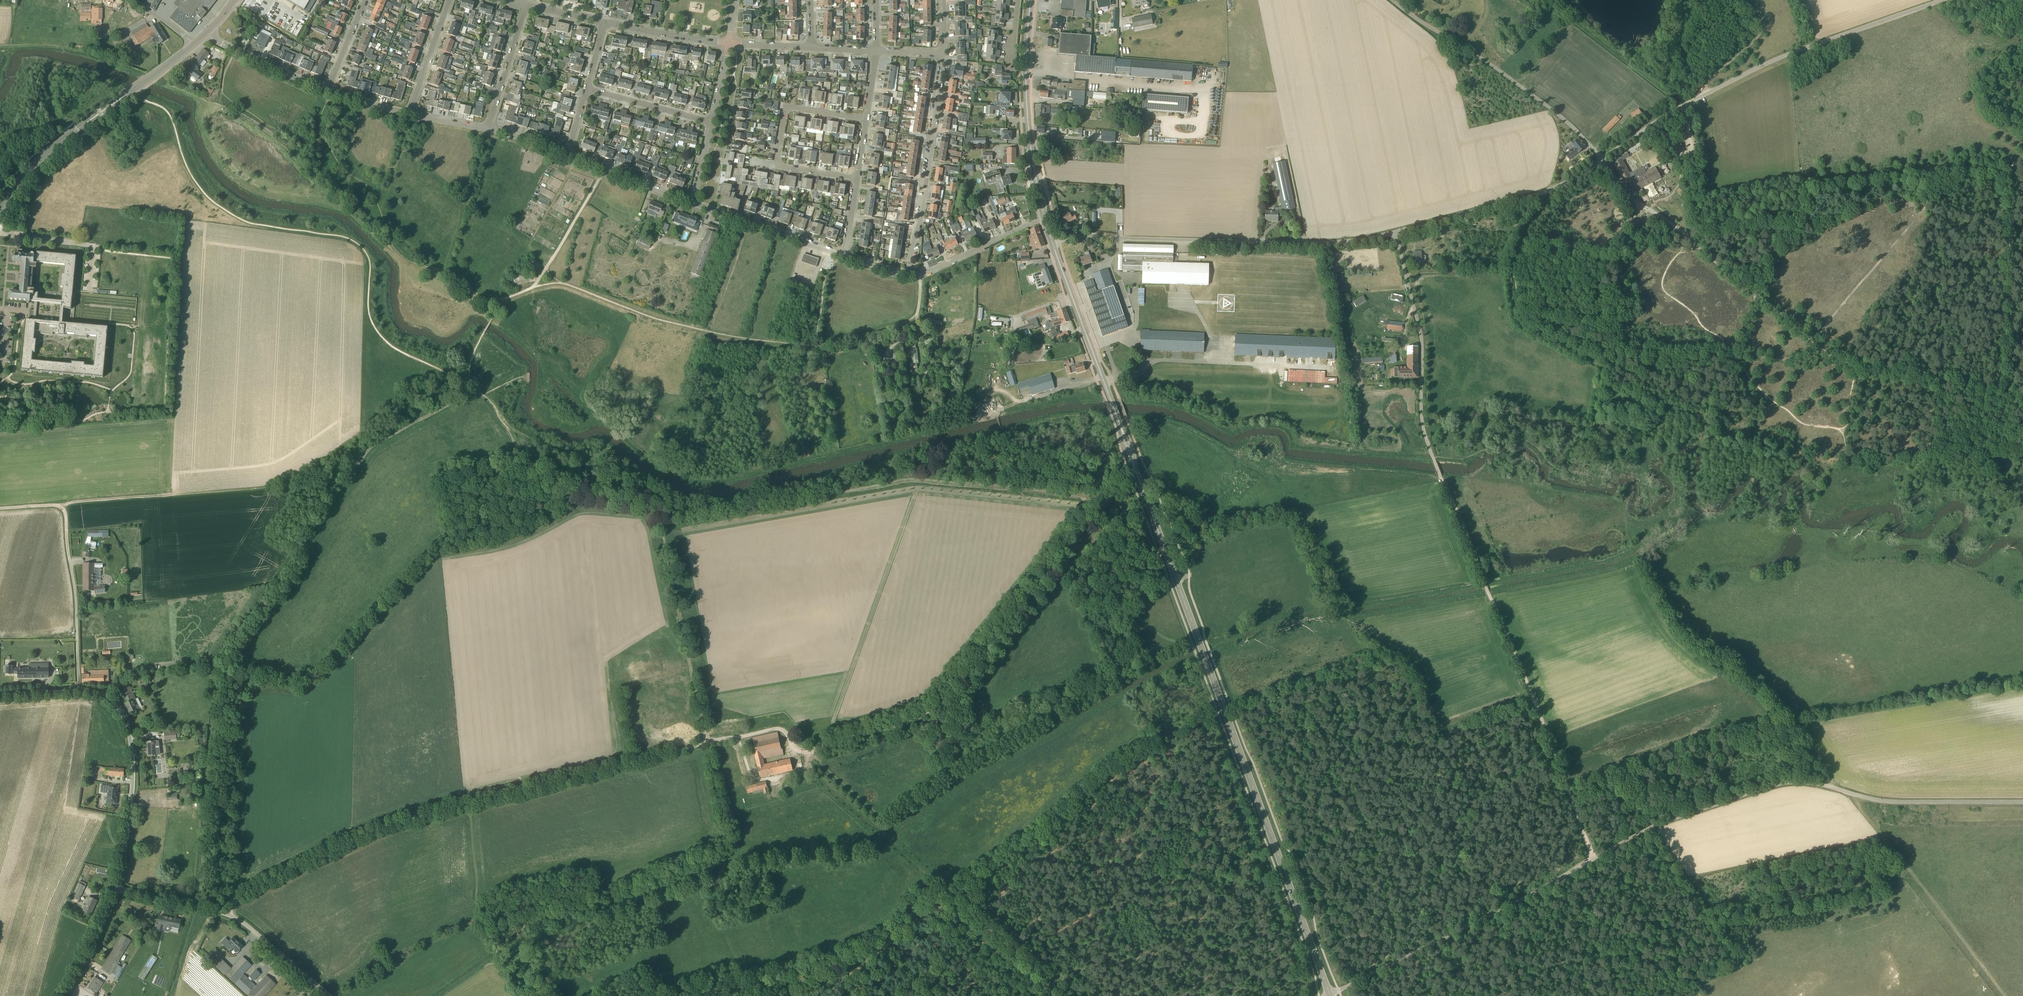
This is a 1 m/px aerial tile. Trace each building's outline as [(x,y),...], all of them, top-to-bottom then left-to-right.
[(161,0),(150,0),(147,6),(155,11),(161,0)] [(176,6),(178,8),(171,18),(189,33),(200,19),(200,18),(201,19),(206,12),(216,0),(181,0),(176,6)] [(308,13),(315,0),(286,0),(308,13)] [(344,7),(350,9),(353,2),(348,0),(343,0),(342,4),(345,6),(344,7)] [(390,3),(384,0),(378,0),(377,4),(389,9),(391,4),(400,9),(400,8),(402,9),(403,8),(404,9),(406,6),(400,3),(397,2),(396,2),(392,0),(391,3),(390,3)] [(468,1),(464,0),(462,0),(460,7),(459,11),(461,12),(462,8),(466,9),(468,1)] [(595,7),(605,9),(607,0),(597,0),(595,7)] [(634,0),(628,0),(627,2),(617,0),(617,4),(616,8),(626,10),(625,13),(631,14),(634,1),(633,1),(634,0)] [(1085,18),(1086,12),(1087,0),(1062,0),(1060,16),(1064,17),(1085,18)] [(1113,0),(1100,0),(1096,1),(1098,8),(1101,7),(1102,10),(1103,11),(1108,10),(1108,9),(1108,6),(1111,6),(1114,5),(1113,0)] [(1142,5),(1143,8),(1144,9),(1149,8),(1149,7),(1149,4),(1148,0),(1132,0),(1133,4),(1134,7),(1142,5)] [(472,11),(474,3),(468,1),(466,9),(465,13),(471,14),(472,11)] [(661,9),(663,3),(652,1),(651,7),(644,5),(643,14),(652,16),(652,18),(655,19),(657,8),(661,9)] [(963,11),(966,11),(966,4),(972,4),(972,1),(965,1),(965,4),(955,5),(955,11),(963,11)] [(1010,6),(1010,3),(997,2),(996,9),(1005,10),(1006,5),(1010,6)] [(91,13),(91,4),(81,4),(81,13),(91,13)] [(377,4),(374,9),(389,15),(390,13),(387,12),(389,9),(377,4)] [(485,14),(487,7),(481,5),(479,13),(478,16),(481,17),(481,13),(485,14)] [(101,24),(101,6),(92,6),(92,24),(101,24)] [(491,16),(493,8),(487,7),(485,14),(484,18),(487,18),(487,19),(490,20),(491,16)] [(389,15),(374,9),(372,15),(383,19),(385,16),(388,18),(390,20),(393,19),(393,17),(389,15)] [(1009,17),(1009,14),(1005,14),(1005,10),(996,9),(995,16),(1009,17)] [(504,19),(506,11),(500,10),(498,17),(495,16),(493,22),(500,23),(503,24),(504,19)] [(755,17),(755,10),(750,10),(749,13),(744,12),(744,20),(751,21),(751,17),(755,17)] [(510,21),(512,13),(506,11),(504,19),(508,20),(507,24),(509,25),(510,21)] [(328,20),(329,20),(334,22),(333,23),(337,24),(338,24),(340,21),(344,23),(348,15),(342,13),(342,14),(338,12),(335,19),(328,15),(326,19),(328,20)] [(382,29),(385,25),(381,23),(383,19),(372,15),(370,20),(376,23),(375,26),(382,29)] [(423,16),(419,15),(419,17),(422,18),(421,22),(429,24),(431,18),(423,16)] [(1133,28),(1153,24),(1151,15),(1131,19),(1133,28)] [(995,16),(993,16),(992,23),(994,23),(1004,24),(1004,20),(1008,20),(1009,17),(995,16)] [(931,23),(931,17),(923,17),(915,17),(911,18),(911,20),(915,20),(920,20),(920,21),(924,20),(924,23),(926,23),(926,26),(931,26),(931,23)] [(542,20),(538,19),(539,19),(536,18),(534,27),(541,28),(542,19),(542,20)] [(546,21),(543,20),(542,19),(541,28),(547,29),(547,32),(550,33),(552,26),(548,25),(549,21),(546,20),(546,21)] [(1063,22),(1064,19),(1053,19),(1052,26),(1051,29),(1061,30),(1061,22),(1063,22)] [(967,30),(967,23),(973,23),(972,20),(965,20),(966,23),(956,24),(956,30),(964,30),(967,30)] [(412,23),(407,21),(405,25),(411,27),(416,29),(416,26),(419,27),(419,28),(427,30),(429,24),(421,22),(420,25),(416,24),(412,22),(412,23)] [(339,36),(342,29),(336,26),(337,24),(333,23),(333,22),(330,30),(334,31),(333,34),(339,36)] [(563,24),(559,23),(556,22),(555,27),(552,26),(550,33),(554,34),(555,31),(561,32),(563,24)] [(462,32),(463,29),(463,27),(460,25),(452,23),(450,29),(458,31),(462,32)] [(167,39),(157,24),(149,29),(147,24),(132,33),(135,38),(139,44),(153,35),(159,44),(167,39)] [(567,25),(563,24),(561,32),(560,35),(567,36),(571,37),(572,31),(572,30),(572,29),(569,28),(569,25),(567,25)] [(761,30),(761,25),(761,24),(757,24),(753,24),(753,26),(744,26),(743,33),(750,33),(750,30),(761,30)] [(329,32),(316,26),(315,28),(314,30),(320,33),(320,32),(327,35),(329,32)] [(583,28),(579,28),(579,27),(577,27),(576,31),(572,31),(571,37),(574,38),(575,35),(581,37),(583,28)] [(915,34),(915,36),(920,37),(924,37),(931,37),(932,31),(928,31),(928,27),(922,28),(921,31),(924,31),(924,34),(915,34)] [(375,28),(373,31),(366,28),(364,34),(371,37),(371,36),(373,33),(376,35),(379,29),(375,28)] [(587,29),(583,29),(583,28),(581,37),(581,41),(590,43),(592,34),(589,34),(590,30),(587,29)] [(448,34),(456,37),(460,38),(460,36),(457,34),(458,31),(450,29),(448,34)] [(969,36),(969,34),(964,34),(964,30),(956,30),(956,37),(964,36),(966,36),(966,39),(973,39),(976,39),(976,36),(973,36),(969,36)] [(417,33),(414,31),(413,34),(416,35),(415,38),(423,41),(425,35),(417,32),(417,33)] [(502,46),(504,40),(499,38),(500,33),(494,32),(491,31),(490,33),(493,34),(491,43),(502,46)] [(1001,39),(1002,36),(998,36),(998,32),(989,31),(988,38),(1001,39)] [(264,48),(269,37),(261,33),(256,44),(258,45),(258,46),(259,46),(264,48)] [(369,42),(371,37),(364,34),(362,39),(369,42)] [(1089,57),(1091,37),(1065,34),(1060,34),(1058,54),(1076,56),(1089,57)] [(618,48),(620,37),(613,36),(611,47),(618,48)] [(931,43),(931,37),(924,37),(920,37),(915,36),(915,37),(911,37),(912,44),(915,44),(915,39),(919,39),(919,40),(923,40),(923,43),(931,43)] [(626,46),(627,38),(620,37),(618,48),(625,49),(624,54),(627,55),(629,48),(625,47),(626,46)] [(333,49),(336,43),(325,38),(324,41),(328,42),(327,46),(333,49)] [(421,47),(423,41),(415,38),(414,42),(410,40),(410,43),(413,44),(421,47)] [(462,42),(474,46),(476,42),(472,41),(464,38),(462,42)] [(988,38),(985,38),(984,45),(997,46),(997,42),(1001,43),(1001,39),(988,38)] [(279,39),(278,41),(275,40),(271,50),(269,54),(270,54),(276,57),(278,50),(281,44),(283,44),(284,41),(279,39)] [(359,45),(366,48),(369,42),(362,39),(359,45)] [(456,49),(457,46),(458,43),(454,42),(447,39),(444,45),(456,49)] [(524,47),(532,50),(534,44),(537,45),(538,41),(531,39),(530,42),(526,41),(524,47)] [(639,48),(640,40),(633,39),(632,47),(639,48)] [(966,43),(964,43),(956,43),(956,49),(964,49),(968,49),(969,49),(969,42),(973,42),(973,39),(966,39),(966,43)] [(645,49),(647,42),(640,40),(639,48),(645,49)] [(474,46),(462,42),(461,46),(470,49),(473,50),(474,46)] [(501,52),(502,46),(491,43),(490,46),(494,47),(493,50),(501,52)] [(658,56),(660,44),(653,43),(651,52),(648,51),(647,58),(650,59),(651,54),(658,56)] [(669,51),(666,51),(666,45),(660,44),(658,56),(664,57),(663,63),(664,65),(666,65),(667,58),(668,58),(669,52),(669,50),(669,51)] [(371,49),(366,48),(359,45),(357,50),(363,53),(362,55),(375,61),(376,56),(369,53),(371,49)] [(454,54),(454,52),(456,49),(444,45),(442,51),(450,53),(454,54)] [(1000,54),(1000,51),(996,50),(997,46),(984,45),(984,53),(986,53),(1000,54)] [(331,54),(333,49),(327,46),(325,49),(321,48),(320,50),(331,54)] [(669,52),(668,58),(670,58),(673,59),(674,54),(678,55),(680,47),(676,46),(674,46),(672,46),(673,46),(672,46),(671,53),(669,52)] [(288,54),(290,50),(283,47),(281,52),(278,50),(276,57),(280,58),(279,59),(280,60),(285,62),(288,54)] [(535,61),(536,58),(533,57),(535,51),(532,50),(524,47),(522,54),(524,54),(523,57),(525,58),(532,60),(535,61)] [(686,48),(680,47),(678,55),(682,56),(682,60),(682,61),(682,62),(683,62),(684,63),(683,64),(687,65),(687,61),(688,60),(688,55),(686,55),(687,48),(686,48)] [(411,49),(408,48),(406,53),(417,57),(419,52),(411,49)] [(202,62),(209,54),(203,49),(192,63),(186,71),(192,76),(192,75),(198,80),(202,75),(197,71),(198,70),(198,68),(202,62)] [(497,64),(499,57),(490,54),(491,52),(482,49),(481,52),(488,54),(486,60),(490,61),(497,64)] [(699,61),(701,51),(693,49),(692,54),(688,54),(688,55),(688,60),(691,61),(691,60),(699,61)] [(967,55),(966,55),(966,52),(969,52),(968,49),(964,49),(956,49),(957,56),(957,61),(967,61),(967,55)] [(571,64),(582,67),(583,63),(584,60),(579,59),(582,52),(575,50),(574,54),(571,64)] [(708,52),(707,61),(706,63),(710,64),(710,61),(714,62),(715,57),(716,58),(717,54),(715,54),(715,53),(708,52)] [(295,65),(299,55),(295,53),(294,56),(288,54),(285,62),(290,64),(291,64),(291,63),(295,65)] [(392,55),(391,58),(399,60),(407,63),(407,61),(415,63),(417,57),(406,53),(406,54),(404,53),(403,54),(403,56),(402,56),(405,57),(404,59),(400,57),(395,55),(394,56),(392,55)] [(999,57),(1000,54),(986,53),(986,60),(995,61),(996,57),(999,57)] [(309,58),(300,54),(300,55),(299,55),(295,65),(299,67),(299,68),(304,70),(308,62),(309,58)] [(364,63),(365,59),(355,55),(352,63),(358,65),(360,61),(364,63)] [(451,62),(452,60),(448,58),(441,56),(439,62),(446,64),(447,61),(451,62)] [(759,63),(760,57),(755,56),(755,59),(753,59),(753,57),(748,57),(748,68),(751,68),(751,71),(755,72),(756,63),(759,63)] [(1191,82),(1193,65),(1115,59),(1089,57),(1076,56),(1075,72),(1114,75),(1191,82)] [(324,60),(321,59),(317,67),(318,67),(315,73),(321,76),(323,73),(323,72),(327,62),(328,62),(330,58),(325,57),(324,60)] [(773,71),(773,63),(770,63),(770,57),(763,57),(762,65),(766,65),(766,70),(773,71)] [(777,57),(776,65),(780,65),(780,71),(780,75),(786,75),(787,73),(787,68),(787,64),(784,64),(784,58),(777,57)] [(804,72),(804,65),(800,65),(800,59),(791,58),(791,65),(796,66),(795,71),(804,72)] [(817,69),(818,58),(813,58),(813,59),(811,59),(811,66),(807,65),(807,72),(813,72),(814,71),(814,69),(817,69)] [(817,73),(827,73),(827,66),(823,66),(823,60),(822,60),(822,58),(818,58),(817,69),(817,73)] [(534,62),(532,61),(525,59),(524,62),(520,61),(518,67),(528,71),(530,64),(531,65),(536,66),(538,63),(535,62),(534,62)] [(837,70),(838,59),(833,59),(833,60),(831,60),(831,67),(827,66),(827,73),(833,73),(834,72),(834,70),(837,70)] [(847,74),(847,67),(843,67),(843,61),(842,61),(842,59),(838,59),(837,70),(840,71),(840,73),(841,74),(842,74),(847,74)] [(857,72),(857,60),(853,60),(853,61),(851,61),(851,68),(847,67),(847,74),(849,74),(853,74),(857,74),(857,72)] [(867,75),(867,68),(863,68),(863,62),(861,62),(862,60),(857,60),(857,72),(860,72),(860,74),(861,75),(867,75)] [(497,64),(490,61),(488,67),(495,69),(497,64)] [(313,64),(308,62),(304,70),(310,72),(310,73),(310,71),(315,73),(318,67),(317,67),(313,65),(313,64)] [(448,71),(449,69),(445,67),(446,64),(439,62),(436,67),(444,70),(448,71)] [(568,73),(575,75),(577,76),(578,73),(580,73),(581,71),(582,67),(571,64),(570,67),(569,67),(569,69),(566,68),(565,72),(569,73),(568,73)] [(212,79),(219,68),(214,65),(211,71),(213,72),(209,77),(212,79)] [(413,69),(406,66),(402,65),(401,67),(400,71),(404,72),(411,75),(413,69)] [(358,72),(359,68),(353,66),(351,70),(348,81),(348,82),(347,86),(354,87),(355,81),(358,72)] [(526,81),(527,77),(526,77),(528,71),(518,67),(516,74),(520,75),(519,78),(520,78),(520,79),(526,81)] [(962,73),(962,72),(958,71),(958,68),(952,67),(951,75),(954,75),(954,78),(957,78),(961,79),(962,76),(962,73)] [(492,81),(494,74),(486,72),(485,72),(486,69),(480,68),(479,70),(482,71),(480,77),(492,81)] [(978,74),(979,69),(975,68),(974,73),(972,72),(971,74),(965,72),(963,79),(968,80),(974,81),(975,77),(978,78),(979,74),(978,74)] [(930,78),(931,72),(924,71),(920,70),(916,70),(913,69),(912,69),(912,72),(919,73),(923,74),(923,77),(930,78)] [(1002,70),(995,69),(995,74),(995,76),(1002,76),(1002,77),(999,77),(999,82),(1000,83),(1001,83),(1002,84),(1007,84),(1007,81),(1010,81),(1010,74),(1006,74),(1006,73),(1002,73),(1002,70)] [(617,77),(619,70),(616,70),(614,75),(608,73),(605,84),(612,86),(612,82),(615,83),(617,77)] [(605,84),(608,73),(607,73),(602,71),(599,82),(605,84)] [(409,80),(411,75),(404,72),(403,76),(399,74),(398,77),(409,80)] [(445,79),(446,76),(442,75),(435,72),(433,78),(440,81),(441,78),(445,79)] [(645,83),(638,82),(639,79),(640,79),(641,77),(640,76),(640,74),(638,73),(637,75),(635,81),(635,84),(637,85),(636,92),(642,94),(645,83)] [(577,83),(578,81),(574,79),(575,76),(568,74),(567,77),(570,78),(568,84),(576,87),(577,83)] [(635,81),(637,75),(634,74),(633,79),(627,77),(624,89),(630,90),(633,81),(635,81)] [(624,89),(627,77),(621,76),(621,79),(619,79),(617,87),(624,89)] [(490,86),(492,81),(480,77),(478,83),(476,82),(474,88),(482,90),(484,84),(490,86)] [(366,83),(367,80),(361,78),(360,82),(355,81),(354,87),(358,89),(358,90),(363,91),(366,83)] [(439,90),(441,90),(442,85),(439,83),(440,81),(433,78),(431,84),(438,86),(437,89),(439,90)] [(1051,80),(1051,78),(1047,78),(1043,78),(1043,81),(1042,81),(1041,84),(1042,84),(1042,85),(1050,86),(1057,86),(1057,89),(1085,91),(1086,81),(1073,80),(1072,84),(1071,84),(1057,83),(1058,80),(1051,80)] [(402,97),(402,96),(405,86),(405,85),(406,82),(397,79),(396,84),(398,85),(396,93),(394,99),(401,101),(402,97)] [(526,81),(520,79),(519,79),(518,82),(513,81),(511,87),(520,90),(522,84),(525,84),(526,81)] [(654,86),(655,80),(653,79),(651,84),(645,83),(642,94),(648,95),(651,85),(654,86)] [(374,93),(376,87),(371,86),(372,85),(369,84),(369,81),(367,80),(366,83),(363,91),(369,93),(370,92),(374,93)] [(661,99),(663,91),(662,91),(664,87),(657,85),(658,81),(655,80),(654,86),(657,87),(654,97),(661,99)] [(929,84),(922,83),(918,82),(914,82),(913,81),(912,85),(921,86),(920,92),(926,93),(926,90),(928,90),(929,84)] [(576,87),(568,84),(566,91),(563,90),(562,93),(569,95),(570,92),(574,93),(575,91),(576,87)] [(671,98),(674,85),(671,84),(669,90),(668,89),(667,92),(663,91),(661,99),(667,100),(668,97),(671,98)] [(681,96),(676,94),(677,92),(675,92),(677,86),(674,85),(671,98),(673,99),(673,102),(679,103),(681,96)] [(803,101),(805,87),(805,85),(802,85),(801,89),(799,89),(796,89),(793,88),(792,93),(795,94),(795,96),(798,96),(798,100),(803,101)] [(380,88),(376,87),(374,93),(378,94),(378,95),(378,96),(384,97),(386,89),(381,87),(380,88)] [(437,89),(431,87),(430,90),(429,90),(427,101),(426,102),(427,102),(426,105),(433,107),(434,101),(436,92),(439,92),(439,90),(437,89)] [(523,103),(523,102),(523,101),(520,100),(521,97),(520,97),(518,96),(520,90),(511,87),(509,93),(514,95),(513,98),(514,98),(514,99),(513,99),(512,102),(520,105),(521,103),(523,103)] [(812,98),(813,91),(813,88),(805,87),(803,101),(808,101),(809,98),(812,98)] [(820,103),(821,92),(818,92),(819,88),(813,87),(813,88),(813,91),(812,98),(815,99),(814,102),(820,103)] [(960,96),(961,93),(955,92),(956,88),(949,87),(948,93),(948,94),(960,96)] [(209,97),(212,92),(207,89),(204,95),(209,97)] [(396,93),(392,91),(392,90),(386,89),(384,97),(389,99),(390,99),(390,98),(394,99),(396,93)] [(691,96),(692,90),(690,89),(689,89),(688,93),(682,91),(681,96),(679,103),(685,105),(687,97),(688,95),(691,96)] [(826,93),(824,93),(824,89),(822,89),(821,92),(820,103),(825,104),(825,101),(828,101),(829,93),(830,91),(827,91),(826,93)] [(1084,106),(1085,91),(1057,89),(1057,90),(1053,89),(1053,90),(1048,89),(1048,92),(1041,91),(1040,97),(1065,100),(1065,98),(1070,99),(1073,99),(1073,106),(1084,106)] [(755,96),(755,91),(750,90),(749,92),(743,91),(742,97),(751,99),(752,95),(755,96)] [(850,92),(846,91),(846,93),(846,96),(845,103),(848,104),(847,107),(852,108),(854,97),(854,93),(850,92)] [(836,106),(838,95),(829,93),(828,101),(831,101),(831,105),(836,106)] [(572,103),(572,101),(568,99),(569,96),(562,94),(561,97),(560,100),(560,104),(571,107),(570,107),(571,103),(572,103)] [(1010,94),(1001,94),(1001,98),(997,98),(997,106),(1005,107),(1005,103),(1009,103),(1010,94)] [(697,108),(701,95),(698,95),(696,100),(693,99),(691,107),(697,108)] [(704,110),(705,106),(706,102),(706,100),(706,99),(704,99),(705,96),(701,95),(697,108),(704,110)] [(845,103),(846,96),(843,96),(838,95),(836,106),(841,106),(842,103),(845,103)] [(1142,110),(1187,113),(1189,98),(1143,95),(1142,110)] [(892,104),(893,98),(889,97),(880,96),(879,102),(888,103),(888,104),(891,104),(892,104)] [(484,102),(485,98),(478,97),(477,101),(476,109),(474,116),(481,117),(482,113),(482,114),(482,113),(484,102)] [(751,106),(752,101),(746,100),(746,102),(739,101),(738,107),(747,109),(748,106),(751,106)] [(438,102),(434,101),(433,107),(437,108),(437,109),(443,110),(445,102),(439,101),(438,102)] [(453,111),(455,105),(450,104),(450,103),(445,102),(443,110),(449,111),(449,110),(453,111)] [(517,114),(520,105),(512,102),(510,106),(510,105),(506,116),(505,120),(511,122),(513,116),(514,116),(513,116),(514,113),(517,114)] [(459,105),(460,104),(456,103),(455,105),(453,111),(458,112),(458,113),(463,114),(465,106),(459,105)] [(560,104),(558,103),(556,110),(554,109),(554,110),(553,110),(552,112),(557,113),(563,115),(564,112),(569,113),(569,111),(570,107),(571,107),(560,104)] [(599,117),(602,104),(599,103),(598,108),(592,106),(591,114),(596,115),(596,116),(599,117)] [(609,122),(611,115),(608,114),(609,111),(604,109),(605,105),(602,104),(599,117),(598,119),(609,122)] [(1049,112),(1049,106),(1037,104),(1036,117),(1043,118),(1044,111),(1049,112)] [(476,109),(471,108),(465,106),(463,114),(469,116),(470,115),(474,116),(476,109)] [(958,114),(958,112),(952,111),(953,107),(946,106),(945,112),(958,114)] [(1014,111),(1008,110),(1009,108),(1000,107),(1000,114),(1001,116),(1006,116),(1006,117),(1013,117),(1014,111)] [(621,122),(624,110),(621,109),(620,114),(615,112),(613,119),(618,121),(618,122),(621,122)] [(1634,120),(1642,115),(1639,109),(1630,114),(1634,120)] [(629,124),(631,117),(626,115),(627,110),(624,110),(621,122),(620,125),(628,127),(629,124)] [(749,117),(750,112),(744,111),(744,113),(737,112),(736,118),(746,119),(746,116),(749,117)] [(923,122),(923,116),(908,113),(907,116),(912,116),(911,117),(916,117),(915,120),(923,122)] [(643,128),(646,116),(643,115),(642,120),(637,118),(635,125),(634,129),(642,131),(643,128)] [(1608,133),(1621,119),(1616,115),(1603,129),(1608,133)] [(518,117),(514,116),(513,116),(511,122),(516,124),(515,125),(516,125),(521,126),(524,119),(518,117)] [(651,130),(653,123),(648,121),(649,116),(646,116),(643,128),(646,129),(646,128),(651,130)] [(807,129),(808,122),(805,121),(806,118),(801,117),(799,128),(804,129),(805,129),(807,129)] [(532,129),(534,123),(529,121),(524,119),(521,126),(526,128),(527,128),(527,127),(532,129)] [(815,131),(817,120),(812,119),(811,122),(808,122),(807,129),(815,131)] [(824,132),(825,124),(822,124),(822,120),(817,120),(815,131),(823,132),(824,132)] [(561,122),(556,121),(553,129),(554,130),(552,136),(558,138),(559,134),(560,134),(563,123),(561,122)] [(665,134),(668,121),(665,121),(664,125),(659,124),(657,131),(662,133),(665,134)] [(673,135),(675,128),(670,127),(671,122),(668,121),(665,134),(664,136),(669,137),(668,140),(674,141),(675,136),(673,135)] [(754,128),(754,123),(744,121),(744,124),(737,123),(736,129),(746,130),(746,131),(750,132),(751,128),(754,128)] [(832,133),(833,122),(828,121),(827,125),(825,124),(824,132),(832,133)] [(840,134),(841,127),(838,126),(839,123),(833,122),(832,133),(840,134)] [(538,124),(534,123),(532,129),(536,130),(535,131),(536,132),(538,132),(541,133),(544,125),(538,124)] [(848,136),(850,125),(844,124),(844,127),(841,127),(840,134),(848,136)] [(963,133),(956,132),(957,126),(953,125),(943,124),(943,130),(949,131),(949,134),(965,136),(965,133),(963,133)] [(552,136),(554,130),(553,129),(549,128),(550,127),(544,125),(541,133),(547,135),(547,134),(552,136)] [(1037,126),(1037,133),(1045,134),(1046,134),(1046,135),(1053,136),(1054,130),(1054,128),(1046,127),(1045,127),(1037,126)] [(686,143),(690,127),(688,127),(686,131),(681,130),(679,137),(676,136),(675,142),(678,143),(679,141),(683,142),(686,143)] [(696,146),(697,141),(696,141),(697,134),(692,133),(693,128),(690,127),(686,143),(691,144),(696,146)] [(1002,136),(1002,140),(1012,141),(1012,133),(1008,133),(1008,130),(1001,129),(1001,136),(1002,136)] [(1115,133),(1102,131),(1101,141),(1115,142),(1115,133)] [(752,139),(753,134),(748,133),(743,132),(742,134),(736,133),(735,139),(744,141),(745,137),(752,139)] [(954,141),(955,141),(956,136),(949,135),(949,138),(942,137),(941,143),(948,144),(952,145),(953,141),(954,142),(954,141)] [(918,148),(919,141),(917,141),(918,138),(913,137),(908,137),(908,140),(912,140),(912,143),(907,143),(907,142),(903,142),(903,143),(897,142),(897,144),(903,145),(907,146),(911,146),(918,148)] [(587,150),(590,143),(584,140),(581,148),(587,150)] [(626,142),(622,140),(622,141),(621,143),(620,145),(618,151),(620,152),(622,149),(622,147),(624,148),(626,142)] [(1565,154),(1570,160),(1579,153),(1585,148),(1579,140),(1573,145),(1572,143),(1567,147),(1570,150),(1570,151),(1565,154)] [(744,145),(745,143),(739,142),(739,145),(732,143),(731,149),(740,151),(740,152),(746,153),(748,146),(744,145)] [(593,153),(596,145),(590,143),(587,150),(593,153)] [(638,159),(636,165),(634,169),(641,171),(645,160),(639,158),(640,156),(644,144),(641,143),(640,147),(639,149),(638,152),(635,158),(638,159)] [(620,145),(617,144),(615,149),(609,147),(605,157),(611,160),(615,150),(618,151),(620,145)] [(609,147),(603,145),(599,155),(605,157),(609,147)] [(812,152),(812,150),(812,148),(804,147),(804,150),(803,158),(805,158),(805,162),(810,162),(812,152)] [(622,149),(620,152),(617,162),(623,164),(627,154),(628,151),(622,149)] [(804,150),(796,149),(794,160),(799,161),(800,157),(803,158),(804,150)] [(1003,164),(1005,164),(1016,164),(1016,149),(1007,149),(1007,156),(1007,159),(1003,159),(1003,164)] [(821,151),(817,150),(817,152),(812,152),(810,162),(816,163),(816,160),(819,160),(821,151)] [(635,158),(638,152),(635,151),(633,156),(627,154),(623,164),(629,167),(633,157),(635,158)] [(827,165),(828,154),(823,153),(823,151),(821,151),(819,160),(822,161),(821,164),(827,165)] [(745,155),(730,152),(730,153),(730,155),(729,155),(729,159),(734,160),(734,158),(739,159),(738,164),(743,165),(745,155)] [(846,154),(845,153),(837,152),(837,155),(836,163),(838,163),(838,167),(843,168),(846,154)] [(983,163),(985,163),(986,163),(986,160),(993,160),(992,153),(983,153),(983,163)] [(837,155),(828,154),(827,165),(832,166),(833,163),(836,163),(837,155)] [(653,165),(657,156),(656,156),(654,155),(651,162),(645,160),(641,171),(647,174),(650,164),(653,165)] [(950,163),(951,161),(945,160),(946,156),(939,155),(938,161),(950,163)] [(1629,191),(1635,187),(1631,179),(1633,178),(1630,173),(1629,174),(1620,157),(1613,161),(1629,191)] [(1295,208),(1293,200),(1284,161),(1272,164),(1281,203),(1282,207),(1279,207),(1273,207),(1273,212),(1265,212),(1265,220),(1273,220),(1273,221),(1278,221),(1278,212),(1295,208)] [(743,169),(743,165),(738,164),(738,169),(732,168),(733,166),(727,165),(727,170),(727,172),(742,175),(743,169)] [(669,178),(673,166),(670,165),(667,173),(665,172),(666,170),(665,169),(663,168),(662,170),(659,178),(664,181),(666,177),(669,178)] [(659,166),(658,169),(655,168),(652,176),(659,178),(662,170),(663,168),(663,167),(659,166)] [(676,185),(679,178),(673,175),(676,168),(673,166),(669,178),(671,179),(670,183),(676,185)] [(1631,179),(1635,187),(1637,191),(1661,178),(1655,167),(1653,168),(1639,176),(1639,175),(1633,178),(1631,179)] [(903,170),(899,169),(893,168),(893,170),(899,171),(899,172),(903,172),(903,173),(907,173),(906,176),(905,176),(905,175),(898,174),(898,178),(911,180),(912,177),(914,177),(915,172),(903,170)] [(946,176),(947,170),(937,168),(935,175),(942,176),(946,176)] [(746,186),(749,186),(750,181),(745,180),(746,175),(748,175),(749,170),(744,169),(744,170),(743,169),(742,175),(740,184),(740,185),(746,186)] [(1001,178),(999,170),(984,175),(988,187),(1003,182),(1004,186),(1012,183),(1010,176),(1005,177),(1001,178)] [(759,188),(762,173),(760,173),(760,172),(755,171),(754,177),(756,177),(755,182),(750,181),(749,186),(753,187),(758,188),(759,188)] [(735,184),(740,184),(742,175),(727,172),(726,174),(725,178),(730,179),(731,178),(736,179),(735,184)] [(768,174),(764,173),(763,173),(762,173),(759,188),(767,189),(768,190),(769,185),(765,184),(765,179),(767,179),(768,174)] [(779,185),(781,178),(781,176),(779,176),(774,175),(773,180),(775,180),(774,186),(769,185),(768,190),(770,190),(776,191),(778,191),(779,185)] [(945,183),(945,180),(946,176),(942,176),(935,175),(934,181),(945,183)] [(784,186),(783,190),(789,191),(790,187),(791,176),(786,176),(785,179),(782,179),(781,178),(779,185),(784,186)] [(798,189),(799,181),(796,181),(797,177),(791,176),(790,187),(789,191),(795,191),(795,190),(798,190),(798,189)] [(682,188),(685,180),(679,178),(676,185),(682,188)] [(805,190),(807,179),(802,178),(802,182),(799,181),(798,189),(805,190)] [(814,194),(815,184),(813,183),(813,180),(807,179),(805,190),(814,191),(814,194)] [(913,191),(914,185),(911,185),(912,182),(899,180),(898,184),(902,184),(904,185),(904,186),(902,186),(902,187),(898,186),(897,189),(901,190),(905,190),(913,191)] [(818,199),(819,192),(823,193),(824,182),(819,181),(818,184),(815,184),(814,194),(813,198),(818,199)] [(831,194),(832,186),(829,186),(830,182),(824,182),(823,193),(831,194)] [(839,195),(841,184),(835,183),(835,187),(832,186),(831,194),(839,195)] [(731,191),(732,186),(723,184),(721,193),(731,195),(731,191)] [(746,186),(740,185),(738,192),(731,191),(731,195),(732,195),(732,196),(734,197),(735,196),(742,197),(746,186)] [(1657,188),(1658,191),(1653,192),(1654,198),(1664,194),(1661,187),(1657,188)] [(942,201),(942,199),(939,198),(939,194),(933,193),(932,200),(942,201)] [(738,211),(741,201),(724,195),(720,205),(738,211)] [(997,210),(993,201),(992,197),(987,197),(994,211),(997,210)] [(782,212),(781,211),(783,205),(784,205),(786,200),(782,199),(779,208),(777,214),(777,215),(776,217),(779,218),(778,222),(783,223),(787,213),(782,211),(782,212)] [(750,212),(753,202),(748,200),(745,210),(750,212)] [(762,205),(762,203),(754,200),(753,202),(750,212),(755,214),(758,208),(760,209),(762,205)] [(657,204),(655,204),(655,203),(651,201),(648,209),(663,215),(665,209),(662,208),(662,206),(657,204)] [(767,218),(770,208),(762,205),(760,209),(763,210),(761,216),(767,218)] [(775,209),(770,208),(767,218),(772,220),(774,213),(777,214),(779,208),(776,207),(775,209)] [(792,223),(795,216),(796,212),(788,209),(787,213),(783,223),(789,225),(790,222),(792,223)] [(1631,220),(1638,212),(1634,209),(1627,216),(1631,220)] [(1012,211),(1011,210),(1010,210),(1005,213),(1010,223),(1016,221),(1013,215),(1014,215),(1013,211),(1012,211)] [(680,213),(676,211),(672,221),(692,229),(694,226),(697,219),(690,216),(690,217),(680,213)] [(937,213),(930,212),(929,218),(939,220),(939,217),(941,218),(941,214),(938,213),(937,213)] [(908,221),(909,215),(893,213),(893,215),(901,216),(901,220),(908,221)] [(1010,223),(1005,213),(1002,214),(1001,214),(1000,214),(1000,215),(1000,216),(1000,217),(999,217),(1001,221),(1002,221),(1004,226),(1010,223)] [(1071,217),(1069,214),(1062,216),(1064,222),(1068,221),(1068,222),(1076,219),(1075,215),(1071,217)] [(811,221),(811,218),(812,218),(804,215),(803,219),(799,229),(804,231),(805,227),(808,228),(811,221)] [(799,229),(803,219),(795,216),(792,223),(795,224),(794,227),(799,229)] [(815,234),(818,224),(813,222),(814,219),(811,218),(811,221),(808,228),(811,229),(810,232),(815,234)] [(986,221),(990,230),(996,228),(994,223),(995,222),(993,218),(986,221)] [(990,230),(986,221),(982,223),(981,220),(978,222),(981,228),(982,228),(985,233),(990,230)] [(826,227),(826,226),(828,222),(824,221),(823,225),(818,224),(815,234),(820,236),(821,233),(824,234),(826,227)] [(840,236),(843,228),(836,225),(834,229),(834,230),(830,240),(836,242),(838,235),(840,236)] [(830,240),(834,230),(834,229),(826,226),(826,227),(824,234),(826,235),(825,238),(830,240)] [(972,239),(977,236),(975,231),(976,231),(974,227),(971,228),(973,230),(969,232),(972,239)] [(1034,250),(1045,246),(1038,227),(1030,230),(1033,238),(1030,239),(1034,250)] [(967,229),(960,232),(963,237),(964,236),(966,242),(972,239),(969,232),(967,229)] [(707,230),(691,273),(700,276),(716,234),(707,230)] [(903,234),(895,233),(891,233),(891,236),(890,236),(889,237),(885,236),(885,238),(894,240),(903,241),(903,234)] [(953,236),(952,235),(948,237),(949,238),(953,248),(958,245),(956,240),(957,239),(955,235),(953,236)] [(648,249),(651,243),(639,237),(636,244),(648,249)] [(953,248),(949,238),(947,239),(944,240),(945,240),(942,242),(944,246),(945,245),(947,250),(953,248)] [(1173,263),(1173,253),(1173,246),(1123,244),(1123,258),(1119,258),(1119,256),(1118,256),(1118,270),(1123,270),(1123,272),(1127,272),(1127,270),(1131,270),(1131,271),(1135,271),(1135,270),(1142,271),(1142,283),(1175,284),(1208,285),(1209,264),(1182,263),(1175,263),(1173,263)] [(934,257),(932,250),(930,245),(923,248),(925,254),(927,254),(928,259),(934,257)] [(934,257),(940,255),(938,250),(939,249),(938,245),(935,246),(936,249),(932,250),(934,257)] [(35,255),(34,253),(32,253),(31,254),(28,254),(28,253),(25,253),(22,253),(22,251),(22,250),(16,250),(15,255),(14,255),(13,256),(12,257),(12,259),(13,260),(14,261),(15,261),(15,263),(22,263),(21,276),(19,275),(18,279),(21,280),(20,292),(9,291),(9,299),(26,301),(27,301),(27,302),(28,303),(29,303),(30,302),(31,302),(31,301),(35,301),(35,311),(32,311),(31,315),(34,315),(34,320),(26,319),(26,327),(27,327),(27,330),(25,330),(25,337),(26,338),(26,341),(25,341),(24,348),(26,348),(25,351),(24,351),(23,359),(25,359),(24,362),(23,362),(22,369),(30,370),(30,368),(33,369),(33,370),(40,371),(40,369),(44,369),(44,371),(51,372),(51,370),(54,370),(54,372),(62,373),(62,371),(65,371),(65,373),(72,373),(72,372),(76,372),(75,374),(83,374),(83,373),(86,373),(86,375),(93,375),(94,374),(97,374),(97,375),(105,376),(105,369),(104,368),(104,365),(105,365),(106,358),(104,358),(105,355),(106,355),(107,347),(105,347),(106,344),(107,344),(108,337),(106,337),(106,333),(108,334),(109,326),(101,325),(101,327),(98,326),(98,325),(91,324),(90,326),(87,325),(87,324),(80,323),(80,325),(77,325),(77,323),(69,322),(69,324),(66,324),(66,322),(63,322),(64,308),(72,308),(70,308),(71,305),(72,305),(73,297),(71,297),(72,294),(73,294),(74,287),(72,286),(72,283),(74,283),(75,276),(73,276),(73,273),(75,273),(76,265),(74,265),(74,262),(76,262),(76,255),(68,254),(68,256),(65,255),(65,254),(58,253),(58,255),(55,254),(55,253),(47,252),(47,254),(44,254),(44,252),(37,251),(36,255),(35,255)] [(1421,256),(1421,251),(1413,252),(1414,263),(1422,262),(1425,262),(1426,261),(1426,256),(1424,256),(1421,256)] [(1092,263),(1088,252),(1085,253),(1086,256),(1080,258),(1082,262),(1081,262),(1081,263),(1082,262),(1084,266),(1092,263)] [(816,267),(819,259),(804,254),(801,262),(816,267)] [(1091,275),(1093,279),(1097,291),(1101,289),(1112,320),(1116,331),(1128,327),(1124,316),(1120,317),(1109,287),(1113,286),(1108,269),(1091,275)] [(1049,286),(1050,289),(1056,288),(1051,273),(1045,275),(1047,281),(1043,282),(1045,287),(1049,286)] [(1097,291),(1093,279),(1084,283),(1103,336),(1116,331),(1112,320),(1101,289),(1097,291)] [(1392,294),(1390,300),(1402,302),(1404,296),(1392,294)] [(1363,296),(1353,302),(1356,307),(1366,301),(1363,296)] [(1026,315),(1028,321),(1031,319),(1047,313),(1046,308),(1026,315)] [(1053,322),(1063,318),(1062,315),(1067,313),(1065,309),(1057,312),(1050,314),(1053,322)] [(1062,324),(1070,321),(1067,313),(1062,315),(1063,318),(1053,322),(1046,324),(1046,325),(1048,329),(1062,324)] [(1402,331),(1403,323),(1398,322),(1388,321),(1387,329),(1397,330),(1402,331)] [(1016,330),(1012,332),(1013,335),(1035,327),(1033,324),(1029,325),(1016,330)] [(1204,353),(1204,333),(1141,331),(1140,350),(1204,353)] [(1334,360),(1335,338),(1235,335),(1235,356),(1334,360)] [(1394,377),(1417,378),(1418,343),(1415,343),(1415,348),(1412,348),(1412,346),(1407,346),(1407,367),(1394,367),(1394,372),(1394,377)] [(1008,361),(1013,346),(1010,345),(1004,360),(1008,361)] [(1084,367),(1083,364),(1075,366),(1071,367),(1071,368),(1067,369),(1069,374),(1072,373),(1076,371),(1077,373),(1085,371),(1085,370),(1086,369),(1085,367),(1084,367)] [(1012,371),(1006,373),(1011,386),(1017,384),(1015,380),(1012,371)] [(1055,388),(1050,374),(1017,384),(1019,390),(1029,387),(1032,396),(1055,388)] [(122,529),(118,534),(123,538),(127,533),(122,529)] [(84,591),(95,591),(96,593),(105,592),(104,586),(101,586),(94,586),(95,567),(94,567),(94,564),(84,564),(84,591)] [(35,679),(48,679),(49,663),(35,664),(35,669),(28,668),(27,678),(35,679)] [(86,673),(86,669),(86,668),(92,667),(91,664),(81,665),(81,674),(86,673)] [(27,678),(28,668),(13,668),(12,666),(5,666),(5,674),(12,674),(18,674),(18,678),(27,678)] [(103,671),(103,670),(91,671),(91,675),(82,675),(83,684),(104,683),(108,683),(107,671),(103,671)] [(129,712),(140,708),(139,707),(142,706),(138,698),(136,699),(130,686),(122,690),(128,702),(125,704),(129,712)] [(165,740),(170,739),(176,739),(176,732),(164,733),(165,740)] [(781,749),(778,732),(753,738),(756,755),(755,755),(760,777),(793,770),(790,759),(764,765),(763,759),(784,754),(782,749),(781,749)] [(159,746),(159,741),(155,741),(147,742),(148,751),(147,751),(148,756),(156,755),(156,746),(159,746)] [(105,768),(105,775),(124,776),(124,769),(105,768)] [(768,793),(766,781),(746,787),(748,794),(753,792),(754,794),(764,791),(764,794),(768,793)] [(104,793),(109,793),(109,794),(107,794),(106,803),(116,804),(117,799),(116,799),(116,793),(117,793),(117,788),(110,787),(110,786),(105,785),(104,793)] [(79,901),(85,886),(84,886),(79,883),(72,898),(79,901)] [(91,914),(97,900),(89,897),(83,911),(91,914)] [(179,928),(181,920),(160,915),(157,931),(162,932),(163,931),(168,932),(171,930),(172,927),(179,928)] [(120,963),(117,961),(130,940),(123,935),(101,969),(110,975),(111,973),(116,976),(114,979),(117,982),(128,965),(124,962),(121,967),(119,966),(120,963)] [(233,937),(229,942),(228,940),(223,945),(230,952),(233,948),(238,952),(243,947),(233,937)] [(226,975),(234,983),(251,965),(243,957),(232,969),(216,953),(209,961),(215,966),(216,967),(216,968),(224,975),(227,972),(227,973),(226,975)] [(144,980),(157,958),(152,955),(138,977),(144,980)] [(253,981),(257,977),(261,974),(256,969),(249,977),(253,981)] [(244,974),(235,984),(247,995),(248,995),(264,995),(276,984),(267,975),(256,986),(244,974)] [(96,993),(99,989),(103,983),(95,977),(88,988),(96,993)]
